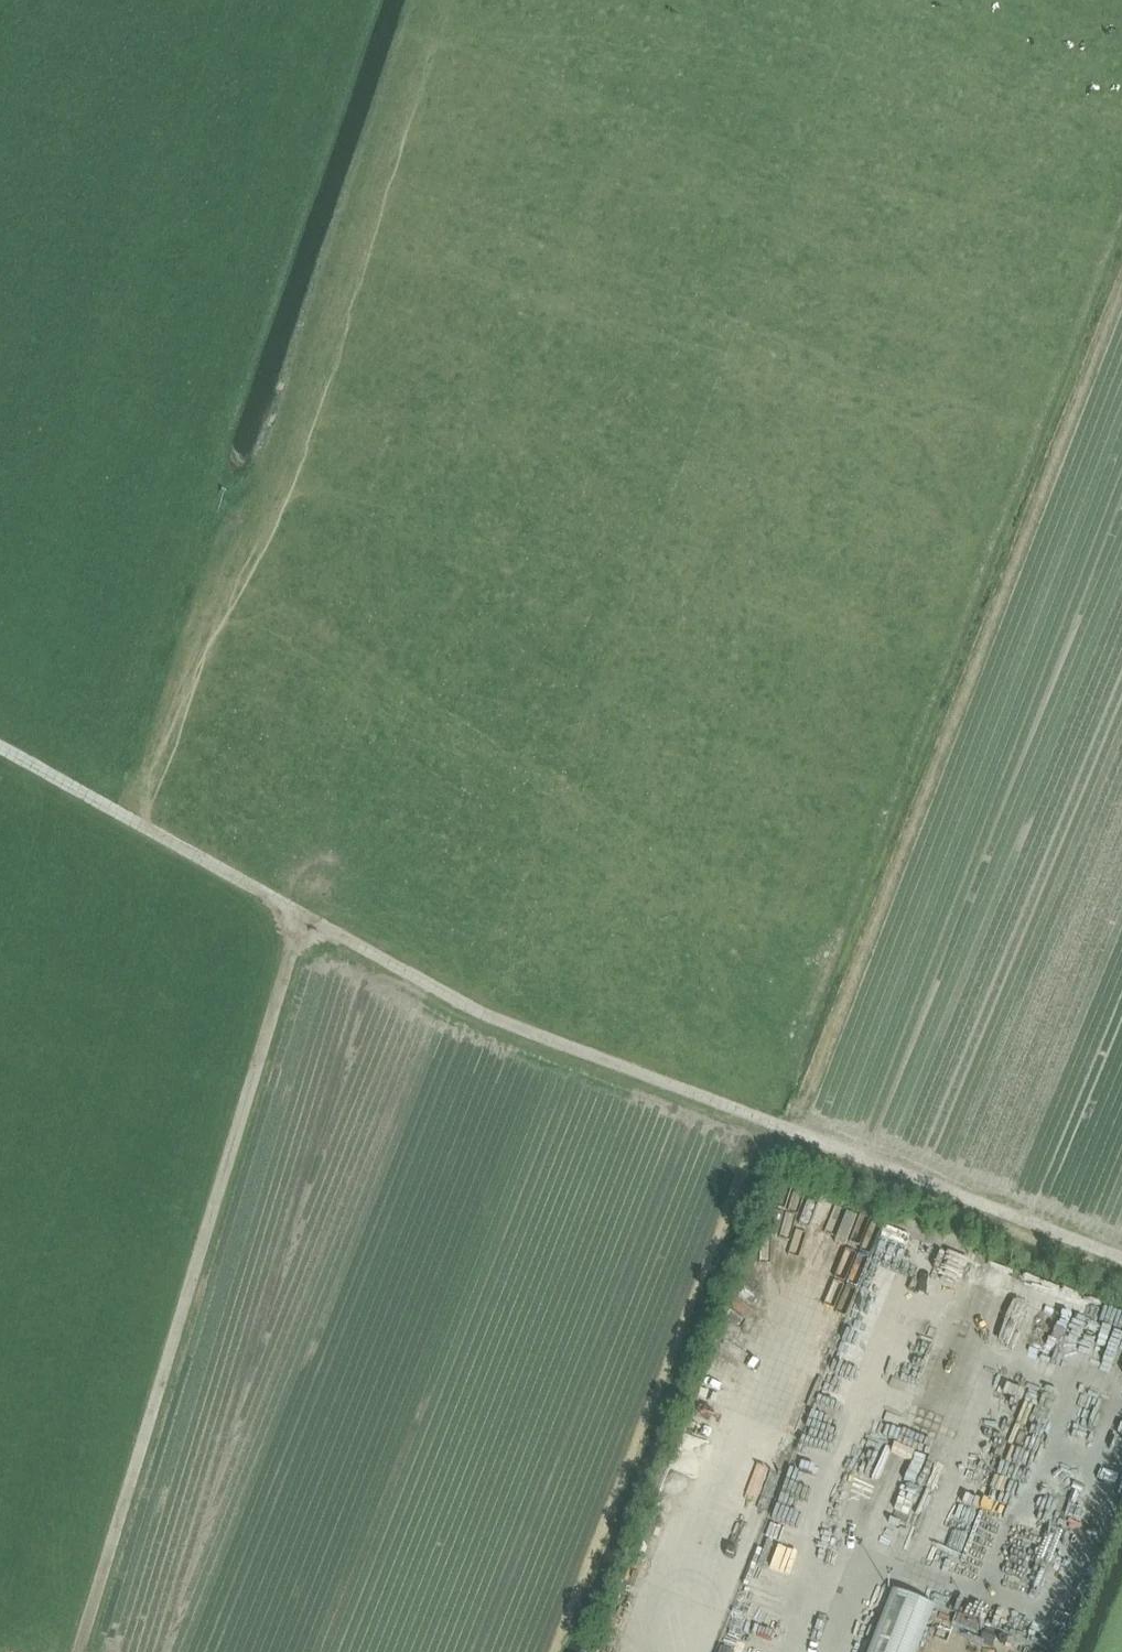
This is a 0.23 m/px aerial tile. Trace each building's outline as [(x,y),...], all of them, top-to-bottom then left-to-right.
[(839,1266),(862,1273),(869,1252),(845,1245),(839,1266)] [(882,1279),(890,1259),(876,1253),(868,1274),(882,1279)] [(910,1269),(896,1265),(891,1282),(905,1286),(910,1269)] [(1099,1349),(1104,1335),(1082,1326),(1076,1340),(1099,1349)] [(886,1449),(913,1456),(918,1435),(891,1428),(886,1449)]
